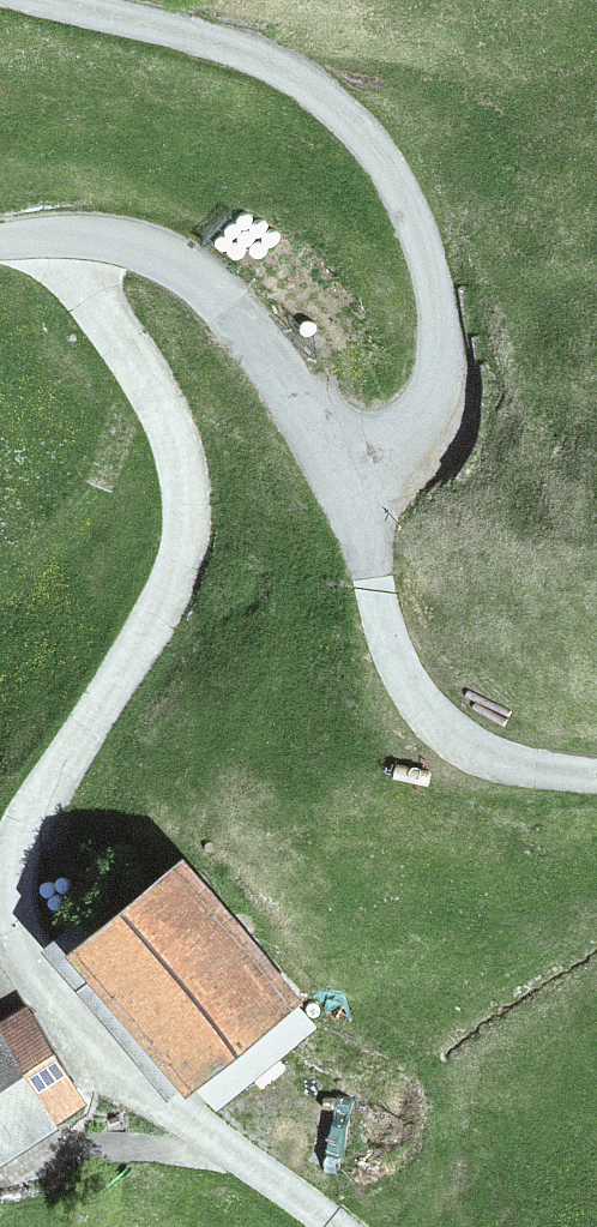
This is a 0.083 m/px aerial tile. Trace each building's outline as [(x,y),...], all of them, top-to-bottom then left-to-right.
[(175,1100),(189,1088),(197,1098),(205,1092),(223,1112),(321,1028),(305,1010),(312,1004),(189,862),(100,938),(86,922),(48,954),(175,1100)] [(98,1108),(30,1006),(2,1025),(0,1022),(0,1173),(98,1108)]
